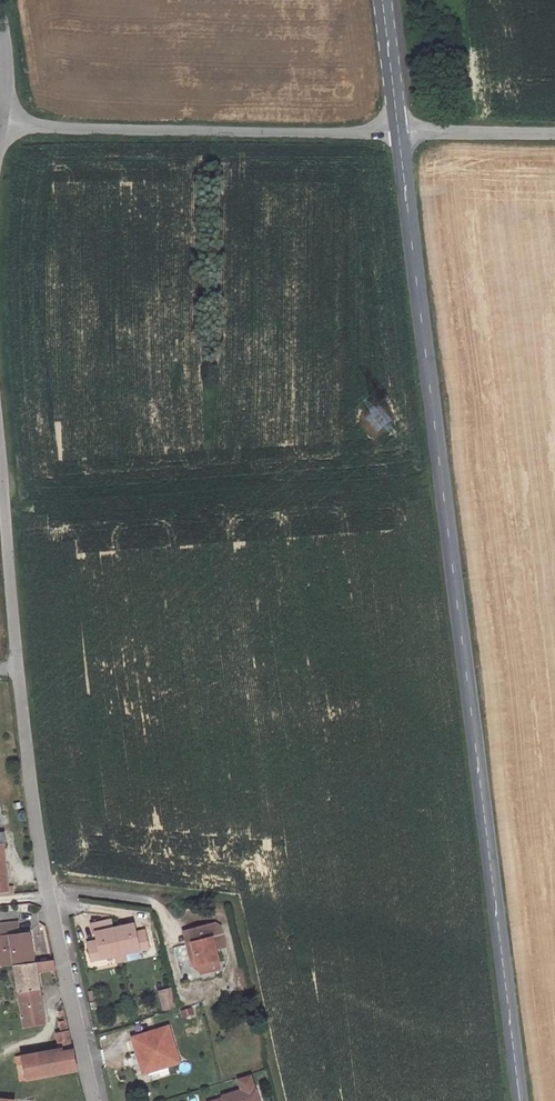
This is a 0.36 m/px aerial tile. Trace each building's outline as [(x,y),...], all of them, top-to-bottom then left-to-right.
[(16,893),(15,887),(10,887),(6,843),(3,843),(2,832),(0,832),(0,894),(16,893)] [(106,922),(108,930),(114,928),(112,920),(106,922)] [(21,935),(20,928),(19,922),(0,925),(0,937),(21,935)] [(96,933),(98,944),(89,946),(92,962),(121,955),(114,928),(108,930),(106,922),(91,925),(94,934),(96,933)] [(215,923),(188,931),(198,967),(218,961),(215,950),(226,947),(220,926),(215,923)] [(133,924),(114,928),(121,955),(149,949),(145,934),(136,935),(133,924)] [(198,967),(188,931),(184,932),(194,968),(198,967)] [(21,935),(0,937),(0,945),(3,966),(14,964),(34,962),(31,934),(21,935)] [(14,964),(24,1027),(45,1024),(37,973),(56,970),(53,960),(34,962),(14,964)] [(164,1010),(177,1006),(171,987),(158,990),(164,1010)] [(182,1017),(196,1014),(194,1006),(180,1009),(182,1017)] [(21,1082),(31,1081),(78,1073),(67,1023),(56,1024),(57,1035),(53,1036),(54,1051),(17,1058),(21,1082)] [(145,1074),(179,1063),(168,1027),(131,1039),(137,1057),(139,1057),(145,1074)] [(253,1073),(237,1077),(241,1090),(222,1094),(222,1097),(206,1100),(264,1100),(259,1085),(257,1086),(253,1073)]
